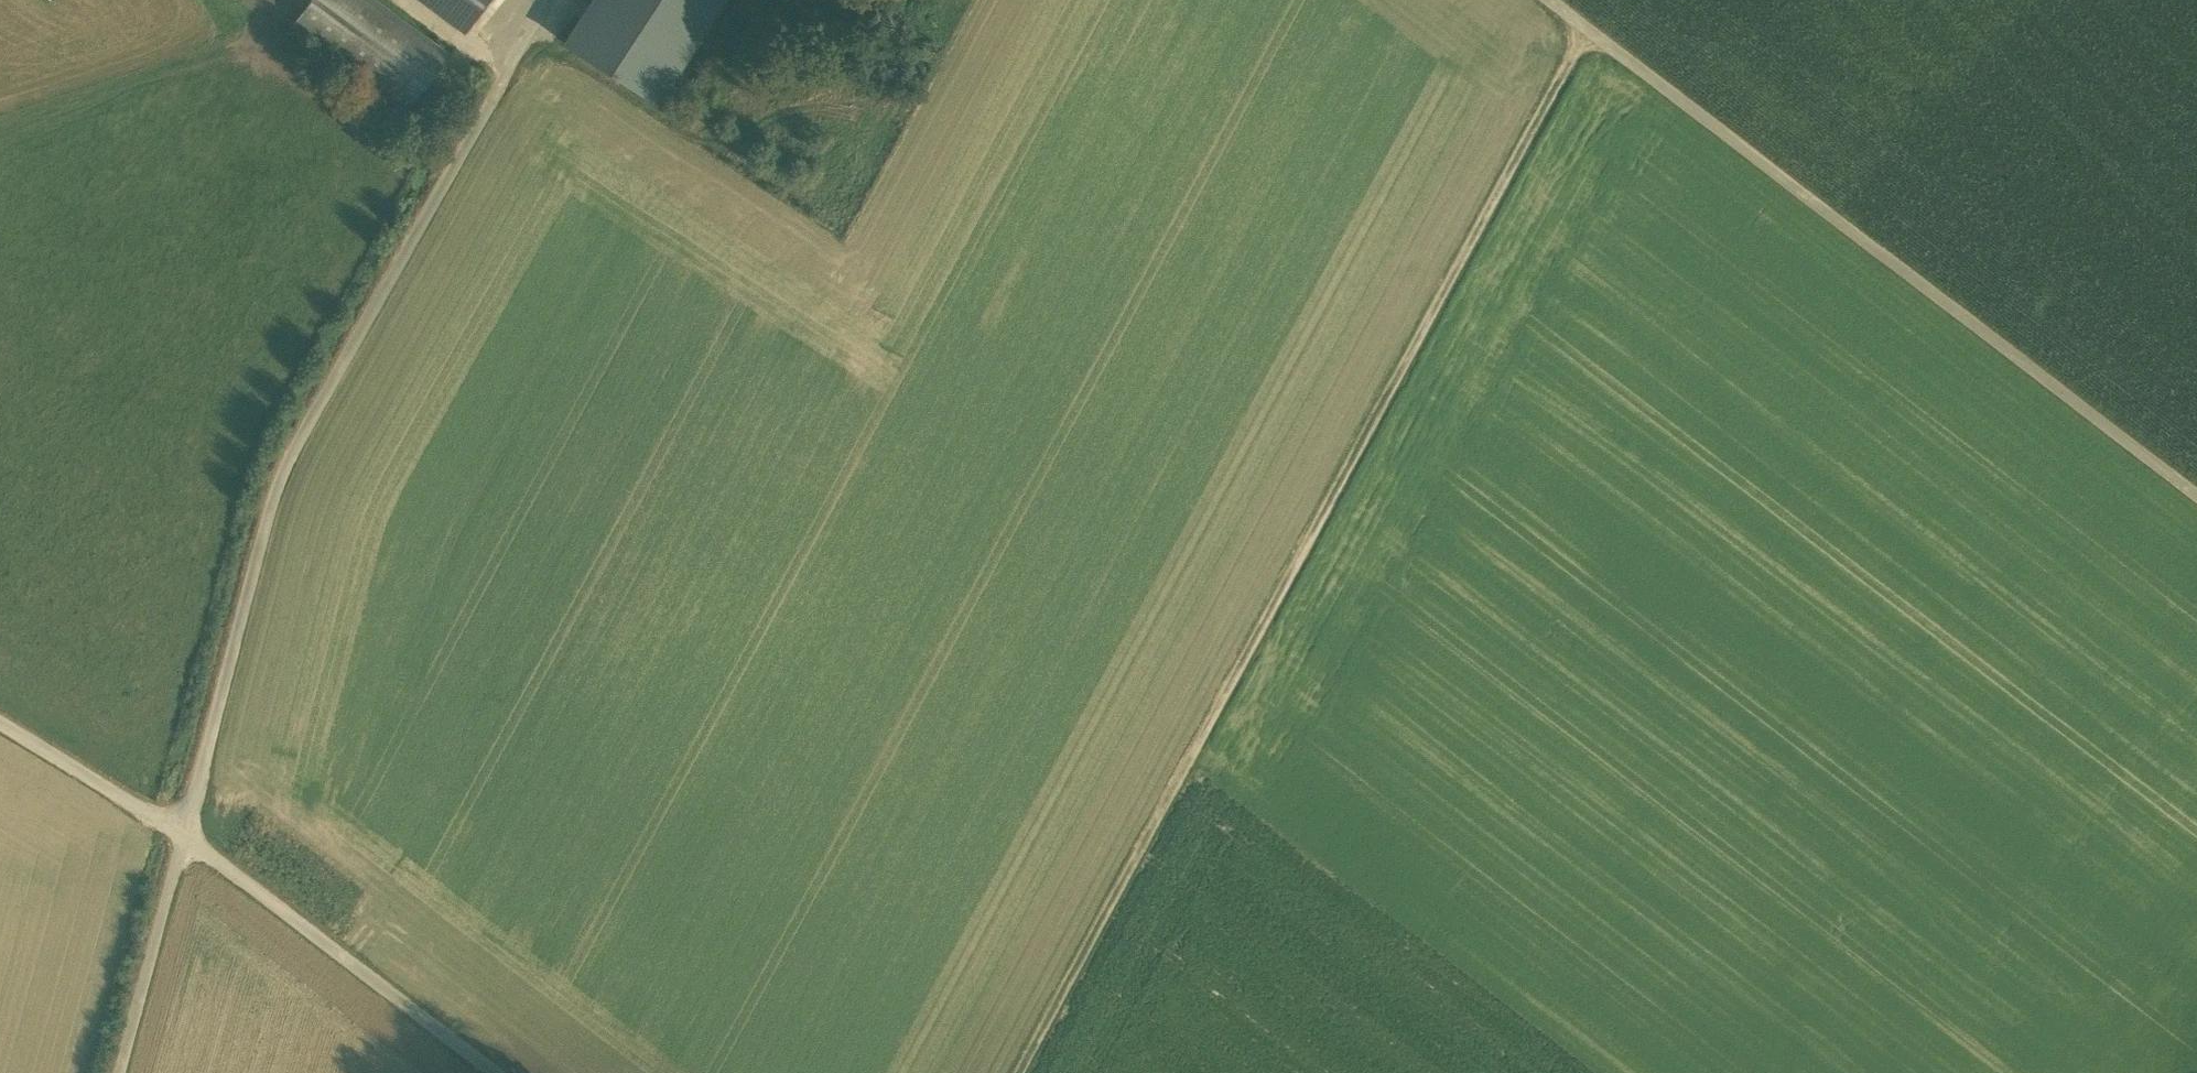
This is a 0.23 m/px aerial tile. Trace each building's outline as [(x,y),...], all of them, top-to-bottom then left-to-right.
[(407,113),(449,55),(374,0),(312,0),(291,28),(407,113)] [(466,34),(491,0),(420,0),(466,34)] [(657,104),(724,0),(593,0),(565,44),(657,104)]
